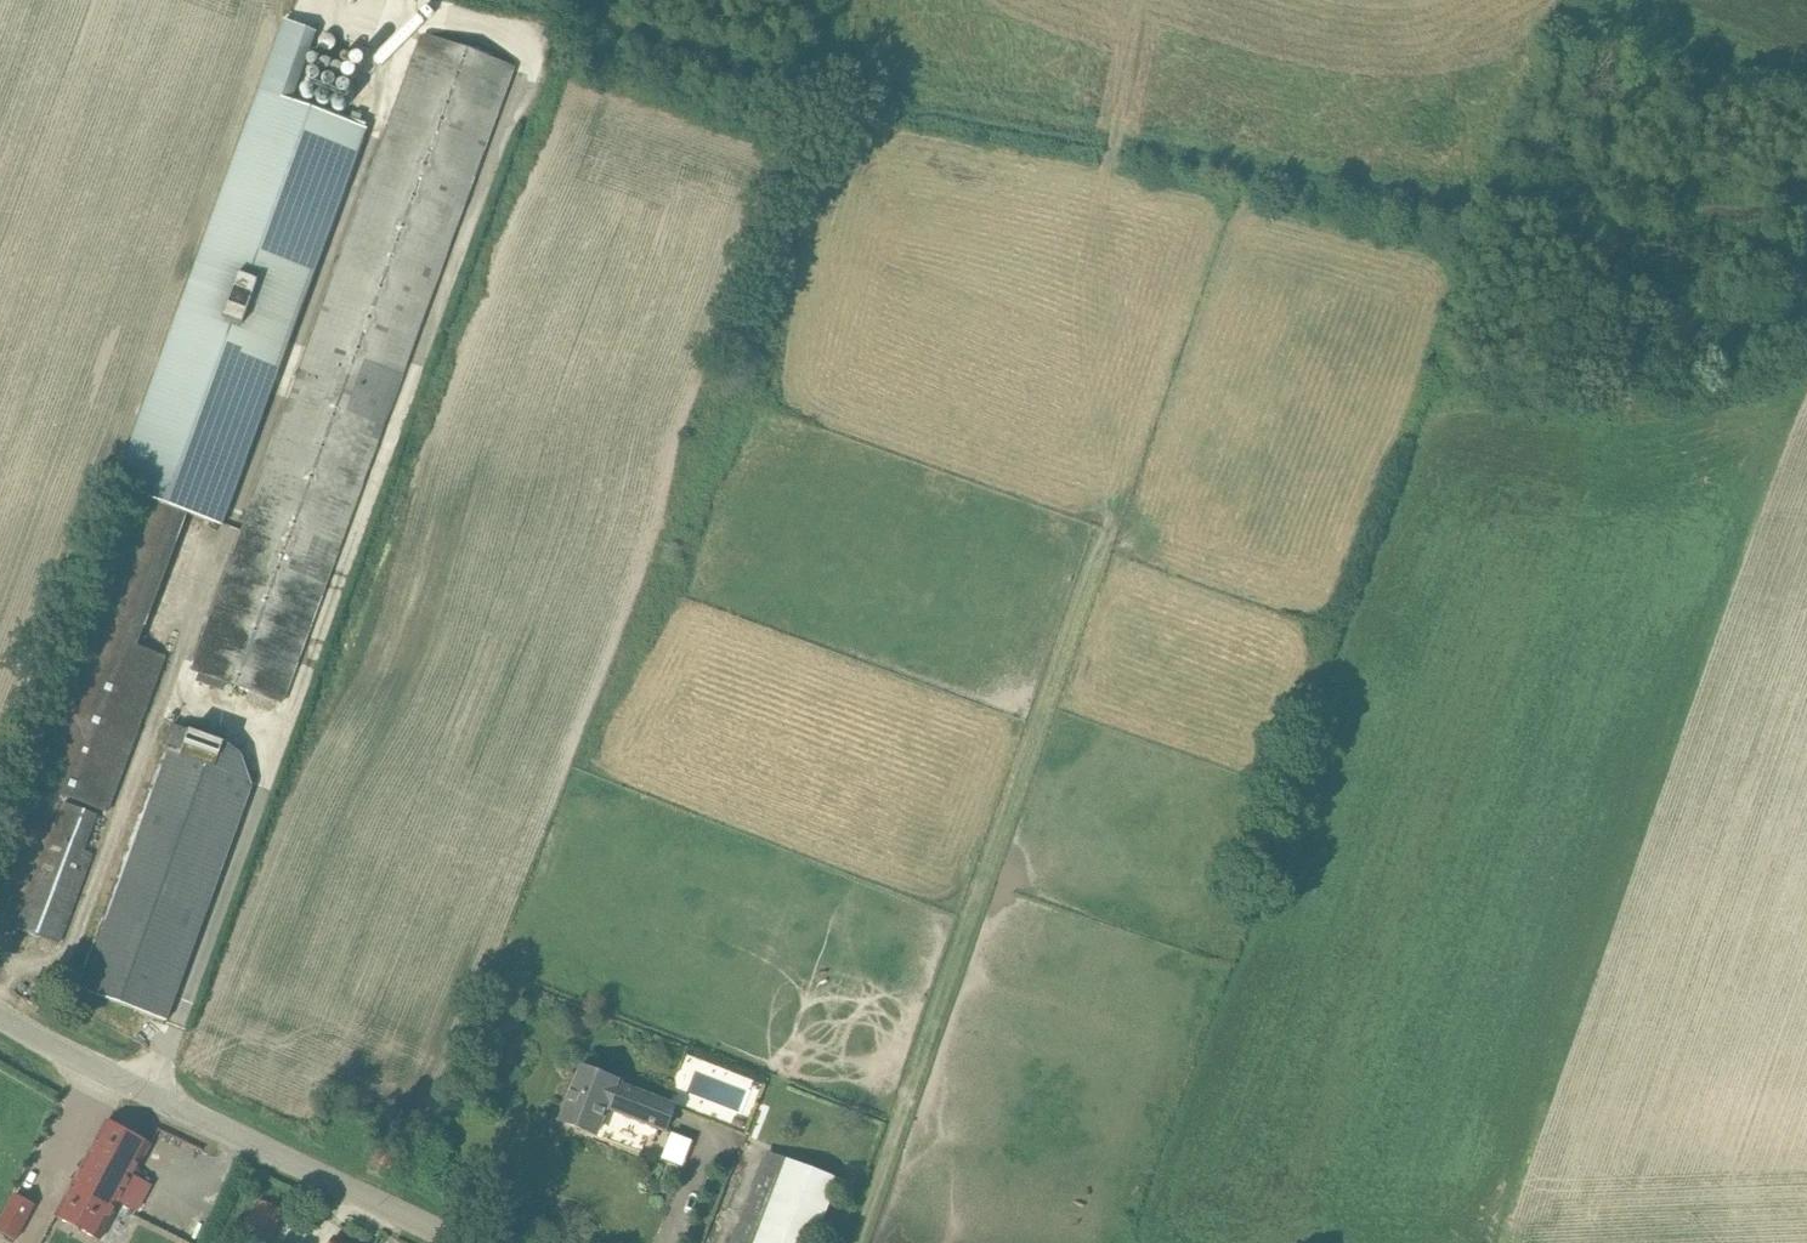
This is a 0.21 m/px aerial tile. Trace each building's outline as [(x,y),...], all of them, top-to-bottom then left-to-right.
[(89,626),(31,782),(106,810),(165,656),(139,646),(190,510),(225,523),(369,126),(350,119),(299,100),(321,33),(285,22),(117,483),(140,491),(89,626)] [(514,68),(423,34),(193,670),(283,703),(514,68)] [(179,727),(83,990),(168,1021),(253,787),(243,756),(226,744),(179,727)] [(66,801),(18,929),(59,945),(92,854),(84,851),(99,813),(66,801)] [(585,1069),(563,1122),(596,1135),(607,1107),(667,1130),(676,1107),(616,1082),(617,1082),(585,1069)] [(75,1181),(118,1205),(121,1201),(136,1210),(150,1186),(133,1176),(152,1145),(108,1121),(75,1181)] [(682,1165),(693,1139),(669,1129),(658,1155),(682,1165)] [(839,1178),(789,1160),(756,1242),(815,1242),(839,1178)] [(253,1242),(266,1242),(292,1186),(252,1168),(225,1230),(253,1242)] [(99,1239),(118,1205),(75,1181),(57,1215),(99,1239)] [(18,1242),(37,1206),(15,1194),(0,1223),(0,1232),(18,1242)]
